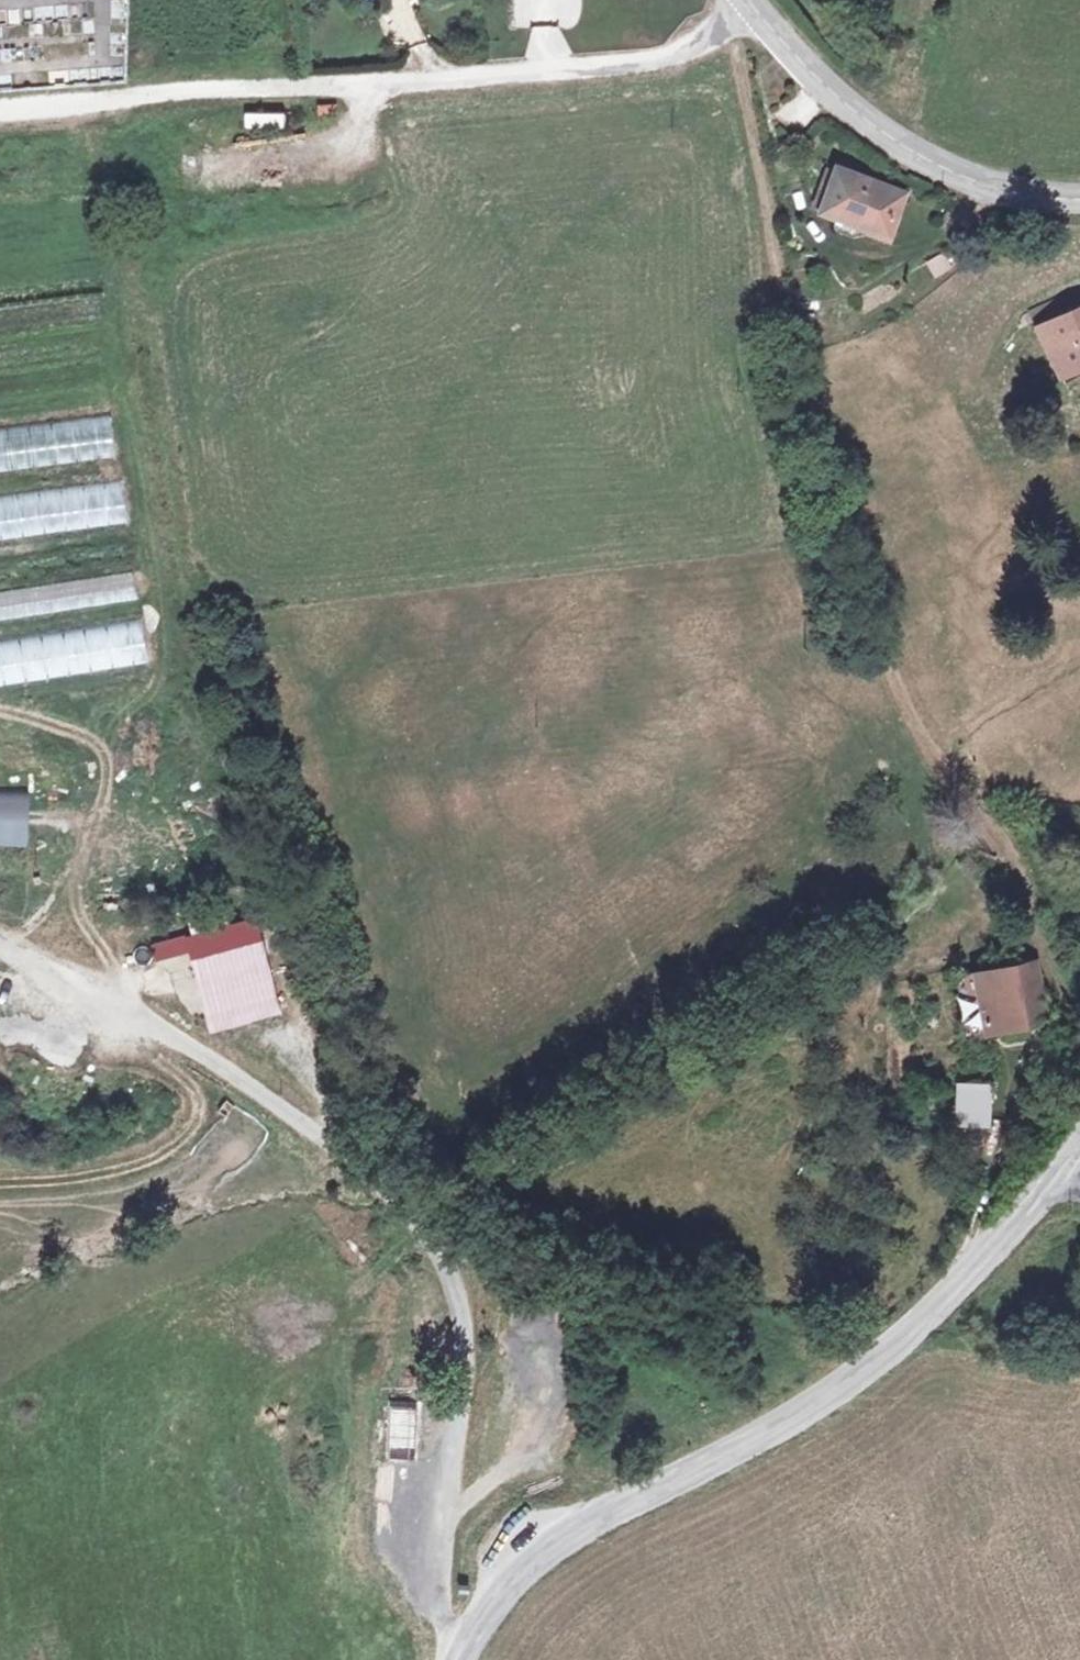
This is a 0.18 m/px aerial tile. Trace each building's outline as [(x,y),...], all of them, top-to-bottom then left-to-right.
[(284,130),(284,114),(244,114),(244,130),(284,130)] [(827,219),(868,234),(876,210),(900,220),(910,196),(845,168),(827,219)] [(876,210),(868,234),(890,243),(900,220),(876,210)] [(1051,379),(1079,367),(1079,311),(1031,332),(1051,379)] [(28,791),(0,790),(0,845),(27,846),(28,791)] [(285,1014),(262,921),(187,940),(191,955),(197,954),(217,1030),(285,1014)] [(191,955),(187,940),(157,948),(160,963),(191,955)] [(982,980),(992,1031),(1050,1020),(1039,968),(982,980)] [(961,1025),(978,1024),(976,1000),(959,1001),(961,1025)] [(992,1086),(960,1089),(961,1128),(994,1126),(992,1086)]
